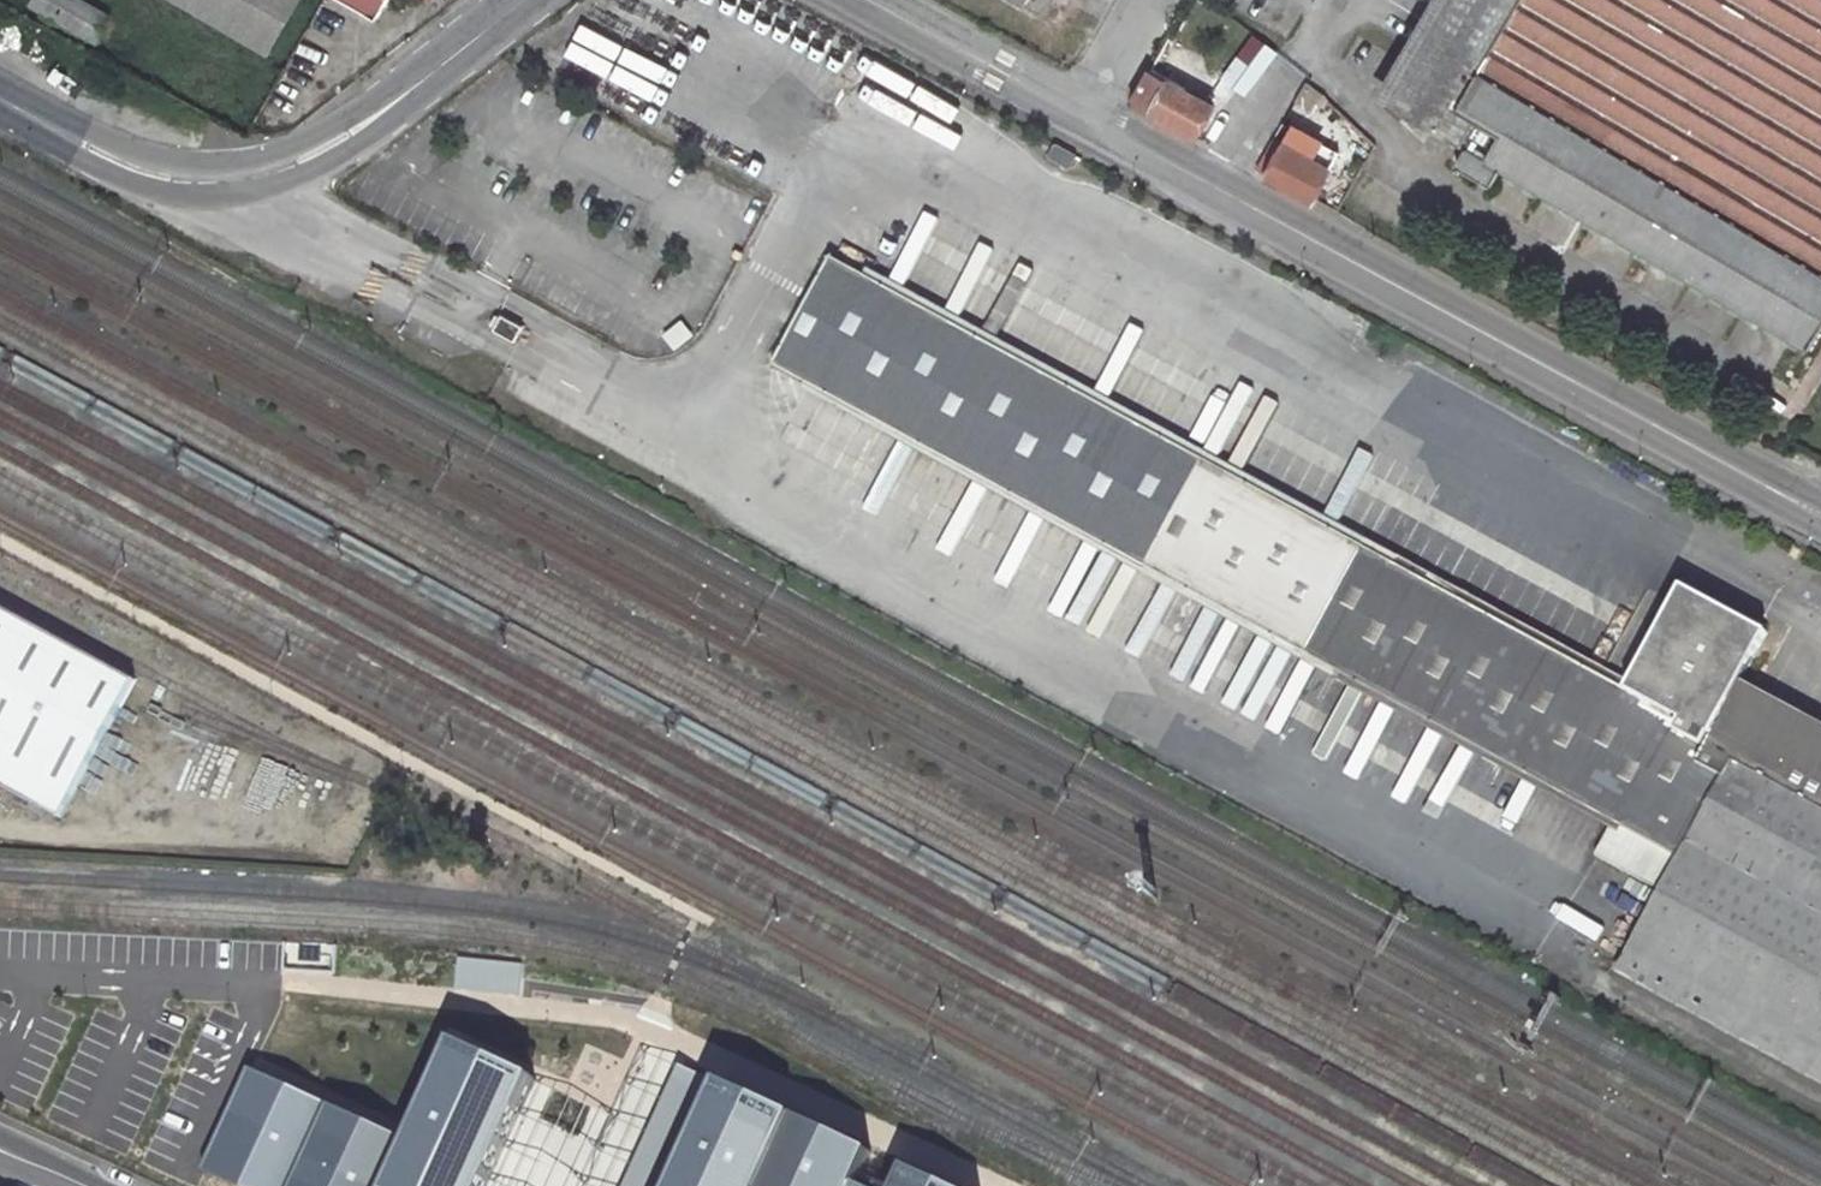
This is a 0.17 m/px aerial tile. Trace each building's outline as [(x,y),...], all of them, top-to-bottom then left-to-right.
[(94,38),(104,9),(80,0),(30,0),(25,13),(94,38)] [(273,54),(304,0),(182,0),(273,54)] [(379,17),(388,0),(350,0),(379,17)] [(1389,105),(1467,150),(1456,168),(1493,189),(1502,173),(1809,354),(1820,333),(1820,0),(1451,0),(1389,105)] [(1253,34),(1220,78),(1243,95),(1276,51),(1253,34)] [(1135,105),(1199,140),(1218,107),(1205,100),(1173,82),(1169,88),(1150,78),(1141,94),(1135,105)] [(1080,155),(1059,144),(1051,158),(1072,169),(1080,155)] [(1269,178),(1314,202),(1320,191),(1332,170),(1288,145),(1269,178)] [(1820,1049),(1820,738),(1766,708),(1745,697),(1775,638),(1691,593),(1635,697),(833,265),(773,377),(1307,664),(1681,865),(1635,949),(1820,1049)] [(63,823),(140,685),(0,608),(0,788),(63,823)] [(1820,1071),(1820,1049),(1635,949),(1625,967),(1820,1071)] [(212,1173),(240,1185),(491,1185),(544,1073),(463,1035),(414,1141),(338,1106),(260,1070),(212,1173)] [(873,1135),(802,1103),(722,1066),(666,1185),(850,1185),(873,1135)] [(909,1158),(896,1185),(972,1185),(909,1158)]
